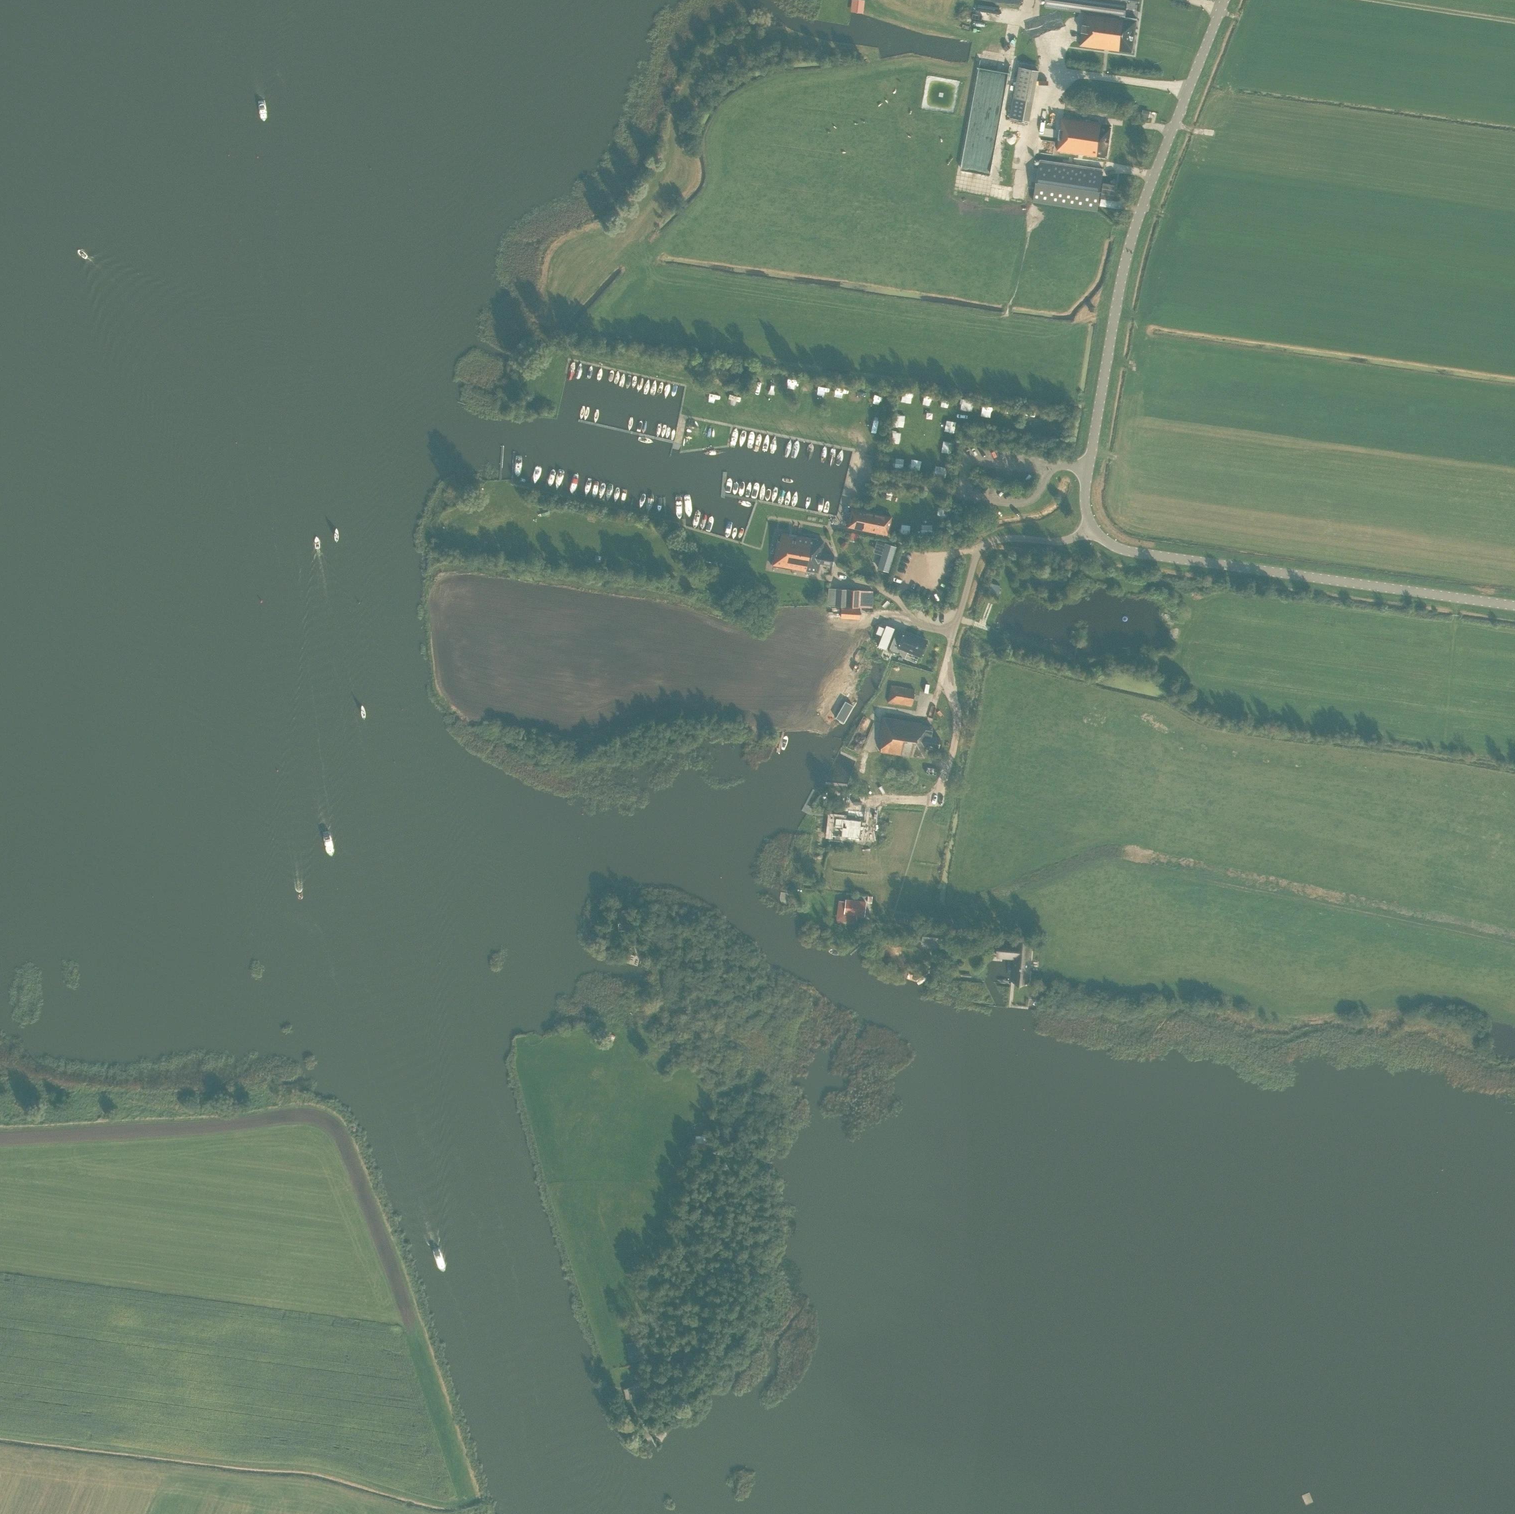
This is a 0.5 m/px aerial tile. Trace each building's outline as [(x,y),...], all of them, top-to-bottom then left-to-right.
[(1127,0),(1083,0),(1081,20),(1084,21),(1080,45),(1132,52),(1133,43),(1134,43),(1137,19),(1120,16),(1122,6),(1126,7),(1127,0)] [(1039,70),(1025,68),(1021,67),(1019,67),(1014,98),(1010,118),(1030,121),(1033,101),(1039,70)] [(1106,160),(1110,128),(1098,126),(1099,119),(1089,118),(1088,125),(1061,121),(1055,162),(1040,159),(1034,201),(1097,211),(1104,160),(1106,160)] [(1005,148),(1007,143),(991,139),(989,145),(1005,148)] [(1123,202),(1101,198),(1100,206),(1121,210),(1123,202)] [(783,376),(782,384),(793,385),(794,377),(783,376)] [(818,382),(816,391),(826,392),(827,384),(818,382)] [(747,392),(755,394),(757,385),(749,383),(747,392)] [(703,392),(714,394),(715,386),(704,384),(703,392)] [(848,387),(847,394),(856,396),(857,388),(848,387)] [(909,406),(908,389),(896,389),(896,406),(909,406)] [(862,391),(862,402),(878,403),(879,392),(862,391)] [(919,392),(918,403),(928,404),(930,394),(919,392)] [(939,395),(939,407),(948,408),(948,396),(939,395)] [(968,409),(969,397),(958,397),(957,408),(968,409)] [(980,412),(991,413),(991,403),(981,402),(980,412)] [(899,426),(902,414),(891,412),(888,424),(899,426)] [(939,432),(951,432),(952,418),(939,418),(939,432)] [(896,443),(898,431),(887,429),(885,441),(896,443)] [(940,439),(937,450),(946,452),(949,441),(940,439)] [(891,452),(889,462),(900,464),(901,453),(891,452)] [(907,459),(908,469),(919,469),(919,458),(907,459)] [(940,475),(943,465),(932,462),(929,472),(940,475)] [(881,497),(889,498),(890,489),(882,488),(881,497)] [(910,508),(911,498),(900,497),(900,508),(910,508)] [(851,508),(848,526),(888,535),(890,521),(874,517),(875,513),(851,508)] [(931,521),(916,520),(916,532),(930,532),(931,521)] [(772,565),(811,572),(811,571),(818,572),(820,562),(833,565),(834,555),(821,553),(823,541),(816,540),(817,539),(781,532),(780,541),(777,540),(772,565)] [(897,547),(881,543),(878,551),(886,554),(881,569),(890,571),(897,547)] [(650,558),(644,556),(641,565),(647,567),(650,558)] [(938,588),(944,589),(947,578),(941,576),(938,588)] [(845,599),(846,589),(828,588),(828,605),(845,606),(845,599)] [(859,589),(846,589),(845,599),(845,606),(858,607),(869,607),(870,591),(859,590),(859,589)] [(860,608),(841,607),(840,618),(859,619),(860,608)] [(886,649),(894,628),(886,625),(878,646),(886,649)] [(904,632),(897,629),(888,650),(898,654),(900,648),(920,656),(927,640),(905,631),(904,632)] [(888,702),(912,706),(914,689),(891,685),(888,702)] [(845,702),(834,719),(844,724),(854,707),(845,702)] [(931,736),(932,726),(922,725),(922,723),(883,717),(879,742),(882,743),(880,751),(916,757),(917,755),(924,756),(925,745),(938,747),(940,737),(931,736)] [(858,740),(866,727),(859,723),(848,744),(857,749),(861,742),(858,740)] [(927,767),(927,769),(926,773),(936,775),(937,769),(927,767)] [(861,819),(828,815),(828,816),(832,816),(830,834),(829,841),(830,841),(831,834),(856,836),(857,828),(860,828),(860,824),(858,824),(858,819),(861,820),(861,819)] [(844,913),(864,916),(866,902),(846,899),(844,913)] [(632,925),(633,920),(630,919),(630,910),(621,910),(621,924),(632,925)] [(943,929),(923,927),(921,942),(935,943),(934,948),(940,949),(941,944),(943,929)] [(997,956),(1016,957),(1015,980),(1027,981),(1030,941),(1018,940),(1018,944),(998,942),(997,956)] [(648,1058),(645,1063),(654,1067),(656,1062),(648,1058)] [(699,1155),(707,1155),(706,1136),(696,1137),(696,1149),(699,1148),(699,1155)]
